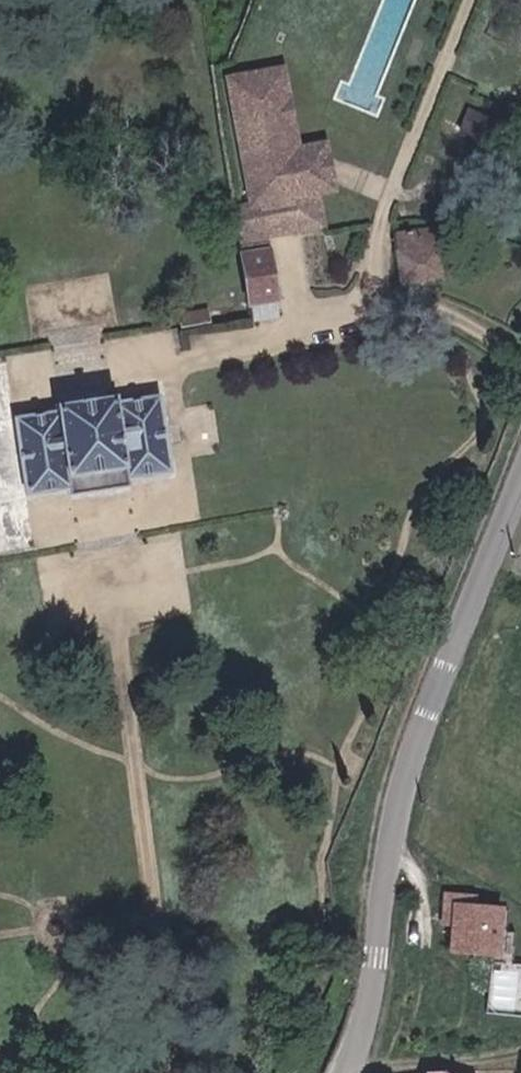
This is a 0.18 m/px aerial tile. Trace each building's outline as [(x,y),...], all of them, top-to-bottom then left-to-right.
[(229,154),(238,218),(314,206),(343,201),(339,175),(317,179),(311,141),(229,154)] [(317,226),(314,206),(238,218),(252,302),(280,297),(270,233),(317,226)] [(444,274),(439,238),(398,245),(404,280),(444,274)] [(187,312),(190,325),(217,320),(215,307),(187,312)] [(59,405),(14,412),(24,483),(26,483),(28,495),(35,502),(62,497),(64,495),(65,492),(65,489),(68,488),(66,478),(70,477),(67,462),(127,454),(130,471),(131,471),(132,480),(139,488),(168,484),(171,479),(170,465),(174,466),(162,391),(119,397),(117,387),(58,396),(59,405)] [(476,899),(477,891),(444,888),(442,922),(451,922),(449,951),(503,955),(507,902),(476,899)] [(516,1010),(519,970),(492,967),(489,1008),(516,1010)]
